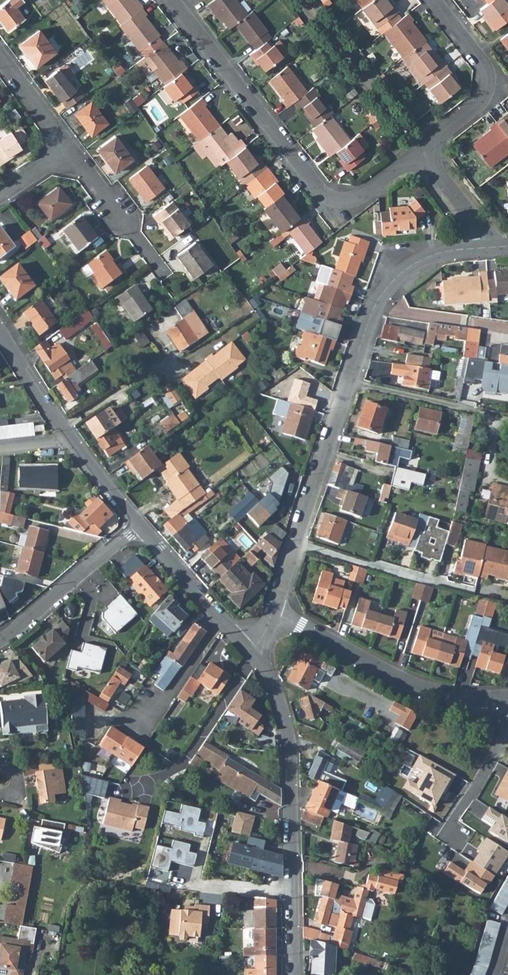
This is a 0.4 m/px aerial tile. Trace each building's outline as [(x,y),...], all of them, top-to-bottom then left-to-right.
[(0,6),(0,19),(8,30),(24,18),(15,6),(23,0),(8,0),(0,6)] [(142,7),(143,7),(137,0),(135,0),(134,0),(132,2),(130,0),(102,0),(121,24),(142,7)] [(236,0),(212,0),(207,4),(212,10),(214,9),(223,21),(229,28),(235,24),(247,14),(236,0)] [(387,0),(372,0),(362,7),(361,8),(376,28),(398,11),(394,5),(392,6),(387,0)] [(487,3),(479,9),(484,15),(495,29),(507,18),(507,9),(507,7),(507,6),(507,5),(504,0),(491,0),(487,3)] [(142,7),(121,24),(119,25),(138,51),(157,37),(149,26),(152,24),(145,15),(147,14),(142,7)] [(214,9),(212,10),(221,22),(223,21),(214,9)] [(251,43),(256,49),(266,41),(271,37),(266,31),(267,30),(252,10),(247,14),(235,24),(250,43),(251,43)] [(413,20),(408,13),(383,32),(403,58),(422,43),(423,42),(415,31),(417,29),(411,21),(413,20)] [(493,30),(495,29),(484,15),(482,16),(493,30)] [(149,26),(157,37),(160,35),(152,24),(149,26)] [(55,51),(39,29),(20,43),(27,53),(26,54),(35,66),(55,51)] [(425,41),(426,40),(417,29),(415,31),(423,42),(425,41)] [(507,50),(507,46),(502,37),(499,39),(507,50)] [(266,41),(256,49),(248,54),(253,60),(255,59),(259,63),(264,71),(283,57),(287,54),(287,50),(279,40),(270,47),(266,41)] [(165,84),(181,72),(186,67),(180,59),(178,61),(176,63),(168,53),(170,51),(163,41),(135,63),(145,76),(153,69),(165,84)] [(431,54),(433,52),(425,41),(423,42),(422,43),(431,54)] [(26,54),(27,53),(20,43),(19,44),(26,54)] [(424,83),(446,66),(447,65),(442,58),(440,60),(433,52),(431,54),(422,43),(403,58),(402,59),(422,84),(424,83)] [(176,63),(178,61),(170,51),(168,53),(176,63)] [(64,64),(58,68),(45,79),(66,108),(84,95),(78,87),(74,90),(67,80),(73,75),(73,72),(68,64),(64,64)] [(306,91),(287,66),(268,80),(283,99),(282,101),(286,107),(292,102),(306,91)] [(446,66),(424,83),(439,102),(459,87),(453,80),(449,74),(450,72),(446,66)] [(114,72),(104,80),(108,86),(118,79),(117,77),(114,72)] [(181,72),(165,84),(163,86),(173,100),(178,96),(183,102),(198,90),(191,81),(189,82),(186,79),(181,72)] [(313,81),(319,76),(316,72),(310,77),(313,81)] [(306,91),(292,102),(297,109),(299,107),(314,127),(329,115),(332,113),(312,87),(306,91)] [(145,100),(139,93),(132,98),(137,106),(145,100)] [(199,140),(216,126),(209,116),(211,114),(204,105),(206,104),(201,97),(179,115),(199,140)] [(107,123),(91,102),(75,114),(91,135),(107,123)] [(20,116),(14,108),(7,113),(13,121),(20,116)] [(507,112),(502,117),(496,122),(507,138),(507,113),(507,112)] [(371,123),(377,119),(373,113),(367,117),(371,123)] [(216,126),(219,124),(211,114),(209,116),(216,126)] [(335,152),(349,140),(329,115),(314,127),(311,129),(317,137),(326,148),(324,150),(329,156),(335,152)] [(375,128),(381,123),(377,119),(371,123),(375,128)] [(496,122),(489,127),(490,129),(482,135),(484,137),(473,146),(489,167),(507,152),(507,138),(496,122)] [(224,136),(227,135),(219,124),(216,126),(224,136)] [(216,126),(199,140),(208,152),(217,164),(218,166),(225,160),(245,145),(240,138),(237,140),(231,132),(227,135),(224,136),(216,126)] [(9,159),(8,156),(14,152),(21,148),(19,144),(25,140),(24,138),(25,137),(26,134),(22,128),(19,130),(18,128),(12,133),(11,131),(0,138),(0,164),(9,159)] [(349,140),(335,152),(340,159),(344,163),(342,165),(347,171),(364,158),(359,152),(368,146),(368,143),(359,133),(349,140)] [(132,158),(115,135),(99,147),(107,158),(105,159),(115,172),(132,158)] [(473,146),(484,137),(482,135),(471,144),(473,146)] [(324,150),(326,148),(317,137),(315,138),(324,150)] [(208,152),(199,140),(192,145),(201,157),(208,152)] [(244,184),(266,167),(260,158),(258,159),(256,160),(251,154),(245,145),(225,160),(244,184)] [(105,159),(107,158),(99,147),(97,149),(105,159)] [(163,188),(146,165),(129,178),(146,201),(163,188)] [(271,173),(266,167),(244,184),(255,197),(257,196),(265,206),(283,192),(276,182),(269,174),(271,173)] [(276,182),(278,181),(271,173),(269,174),(276,182)] [(71,205),(58,188),(37,204),(49,221),(71,205)] [(286,227),(300,217),(289,203),(291,201),(293,200),(285,190),(283,192),(265,206),(263,207),(281,231),(286,227)] [(390,220),(381,220),(382,234),(395,233),(394,228),(415,227),(415,218),(415,214),(417,214),(418,216),(425,211),(415,198),(407,205),(389,206),(389,211),(390,220)] [(189,223),(172,200),(152,215),(157,222),(159,221),(161,220),(165,226),(163,227),(170,237),(189,223)] [(300,217),(302,215),(291,201),(289,203),(300,217)] [(381,220),(390,220),(389,211),(380,211),(381,220)] [(305,253),(306,253),(310,250),(321,241),(307,223),(309,221),(304,214),(302,215),(300,217),(286,227),(305,253)] [(97,239),(80,217),(62,230),(79,252),(97,239)] [(226,233),(230,230),(225,223),(221,226),(226,233)] [(0,229),(0,258),(14,248),(0,229)] [(238,237),(233,230),(225,236),(230,243),(238,237)] [(36,240),(29,231),(23,235),(30,245),(36,240)] [(25,249),(30,245),(23,235),(18,239),(25,249)] [(334,270),(353,276),(355,277),(360,261),(364,249),(366,250),(369,242),(350,236),(348,243),(344,241),(337,239),(332,254),(339,257),(334,270)] [(211,264),(195,241),(177,254),(193,277),(211,264)] [(112,259),(105,251),(87,264),(94,272),(92,274),(103,288),(124,271),(119,265),(117,266),(115,268),(110,261),(112,259)] [(306,253),(305,253),(300,258),(315,263),(316,259),(314,256),(311,255),(306,253)] [(285,269),(281,262),(272,269),(277,275),(283,271),(285,269)] [(34,286),(17,264),(0,277),(8,287),(7,289),(15,300),(34,286)] [(94,272),(87,264),(83,267),(90,276),(92,274),(94,272)] [(285,269),(283,271),(289,273),(295,269),(291,264),(285,269)] [(318,283),(324,285),(351,294),(354,287),(350,286),(353,276),(334,270),(329,268),(320,265),(315,282),(318,283)] [(283,271),(277,275),(280,280),(289,273),(283,271)] [(507,294),(507,271),(494,272),(494,280),(494,284),(487,284),(488,298),(496,298),(496,295),(507,294)] [(487,284),(487,281),(486,272),(478,273),(478,277),(479,284),(487,284)] [(8,287),(0,277),(0,280),(7,289),(8,287)] [(478,277),(471,278),(471,280),(451,281),(441,282),(442,286),(435,286),(436,299),(438,299),(443,299),(443,303),(443,304),(488,301),(488,298),(487,284),(479,284),(478,277)] [(113,283),(112,283),(106,287),(109,291),(115,287),(113,283)] [(313,299),(318,301),(324,285),(318,283),(313,299)] [(140,292),(135,285),(115,298),(121,306),(121,305),(123,305),(134,322),(152,309),(145,300),(144,300),(139,293),(140,292)] [(324,285),(318,301),(342,309),(344,303),(345,300),(348,300),(349,301),(351,294),(324,285)] [(306,297),(300,312),(340,326),(343,319),(339,317),(342,309),(318,301),(313,299),(306,297)] [(207,332),(185,300),(174,307),(182,320),(166,331),(179,351),(207,332)] [(56,323),(39,301),(22,314),(39,335),(56,323)] [(133,322),(134,322),(123,305),(121,305),(133,322)] [(258,309),(256,307),(253,309),(254,310),(260,319),(263,316),(264,315),(259,309),(258,309)] [(93,319),(87,309),(58,331),(65,340),(93,319)] [(96,319),(100,316),(95,309),(91,312),(96,319)] [(340,326),(300,312),(295,327),(304,330),(332,340),(334,332),(338,333),(340,326)] [(90,325),(107,349),(112,346),(95,322),(90,325)] [(464,341),(466,328),(428,322),(428,323),(424,344),(432,346),(434,339),(445,341),(446,336),(447,336),(452,336),(454,337),(453,339),(464,341)] [(423,333),(399,328),(384,325),(380,339),(396,342),(403,343),(404,340),(420,344),(423,333)] [(476,359),(480,330),(466,328),(464,341),(462,357),(476,359)] [(332,340),(304,330),(300,339),(302,340),(300,346),(297,345),(293,356),(304,360),(304,357),(308,359),(307,360),(324,365),(330,349),(332,350),(335,341),(332,340)] [(141,347),(149,342),(141,331),(134,336),(141,347)] [(50,346),(45,340),(34,348),(55,378),(61,374),(65,379),(75,371),(57,344),(49,350),(48,348),(50,346)] [(245,360),(231,342),(213,356),(211,354),(205,359),(206,360),(181,380),(195,399),(208,389),(207,387),(219,377),(221,380),(237,367),(236,366),(245,360)] [(406,365),(428,369),(431,355),(428,354),(427,358),(414,355),(413,360),(407,359),(406,365)] [(499,355),(498,363),(500,363),(507,365),(507,357),(499,355)] [(492,362),(476,359),(473,379),(485,381),(483,391),(495,393),(496,390),(507,392),(507,393),(507,365),(500,363),(499,371),(491,370),(492,362)] [(75,371),(65,379),(59,383),(56,385),(68,402),(77,396),(75,393),(80,390),(76,385),(97,370),(91,360),(75,371)] [(275,371),(271,365),(266,368),(276,382),(285,375),(280,368),(275,371)] [(428,369),(406,365),(405,365),(401,384),(427,389),(428,386),(429,379),(428,379),(429,370),(428,369)] [(314,378),(299,367),(292,372),(302,379),(309,385),(314,378)] [(440,371),(429,370),(428,379),(429,379),(428,386),(435,387),(436,379),(438,380),(440,371)] [(302,379),(292,372),(276,382),(281,389),(294,380),(299,383),(302,379)] [(174,383),(164,385),(169,405),(178,403),(174,383)] [(458,401),(460,391),(452,390),(450,399),(458,401)] [(286,418),(291,404),(285,402),(280,416),(286,418)] [(363,414),(358,427),(377,434),(385,409),(364,402),(360,413),(363,414)] [(314,410),(291,403),(291,404),(286,418),(281,433),(304,441),(314,410)] [(435,434),(440,413),(419,408),(415,429),(435,434)] [(113,414),(109,409),(86,424),(96,439),(113,428),(120,424),(113,414)] [(120,424),(125,420),(119,410),(113,414),(120,424)] [(175,417),(179,423),(188,417),(184,411),(175,417)] [(467,447),(474,416),(467,414),(466,419),(461,418),(454,443),(467,447)] [(175,417),(173,415),(159,424),(165,434),(179,423),(175,417)] [(120,448),(124,445),(113,428),(96,439),(98,441),(97,441),(108,456),(120,448)] [(407,450),(409,441),(393,437),(391,446),(407,450)] [(391,446),(390,446),(355,438),(353,445),(364,447),(364,451),(376,454),(374,462),(385,464),(396,467),(399,457),(409,459),(411,451),(407,450),(391,446)] [(467,447),(454,443),(452,450),(466,454),(467,449),(467,447)] [(146,476),(152,472),(157,468),(160,466),(147,446),(125,462),(130,469),(132,467),(136,473),(141,480),(146,476)] [(466,454),(465,458),(477,461),(478,452),(467,449),(466,454)] [(189,467),(178,453),(160,466),(157,468),(167,482),(165,484),(178,501),(184,509),(196,500),(197,501),(203,496),(204,495),(206,494),(186,468),(189,467)] [(335,463),(328,485),(339,488),(353,493),(355,488),(352,487),(348,485),(353,468),(358,470),(360,470),(364,459),(346,454),(342,465),(335,463)] [(477,461),(465,458),(460,482),(456,502),(454,511),(464,514),(468,493),(473,494),(479,461),(477,461)] [(9,466),(2,466),(0,491),(7,492),(7,487),(9,466)] [(57,467),(18,468),(18,486),(33,487),(33,493),(39,494),(40,488),(56,489),(57,467)] [(358,470),(353,468),(348,485),(352,487),(358,470)] [(302,476),(294,469),(286,477),(285,477),(284,478),(278,484),(284,490),(289,485),(288,484),(290,481),(296,486),(303,478),(302,476)] [(278,484),(284,478),(280,473),(274,478),(278,484)] [(493,484),(484,517),(503,522),(507,523),(507,487),(493,484)] [(353,493),(339,488),(336,497),(342,499),(344,500),(342,505),(341,510),(361,516),(367,497),(357,494),(353,493)] [(207,499),(214,494),(211,490),(206,494),(204,495),(207,499)] [(0,491),(0,512),(9,514),(15,493),(7,492),(0,491)] [(259,502),(250,493),(228,513),(237,522),(246,514),(259,502)] [(259,502),(246,514),(258,527),(276,510),(274,508),(278,505),(268,493),(259,502)] [(77,513),(62,527),(82,532),(92,522),(98,528),(112,515),(93,496),(84,503),(88,507),(80,516),(77,513)] [(172,519),(163,526),(172,536),(187,523),(192,518),(187,513),(206,500),(203,496),(197,501),(196,500),(184,509),(172,519)] [(172,519),(184,509),(178,501),(166,511),(172,519)] [(0,512),(0,522),(10,525),(13,515),(9,514),(0,512)] [(423,533),(428,517),(419,514),(417,520),(395,512),(386,537),(396,541),(397,536),(401,537),(399,542),(415,547),(420,532),(423,533)] [(325,513),(316,537),(337,544),(346,521),(325,513)] [(13,515),(10,525),(22,528),(25,518),(13,515)] [(415,547),(414,550),(422,553),(420,556),(430,560),(431,558),(440,561),(445,544),(448,532),(436,527),(438,520),(428,517),(423,533),(420,532),(415,547)] [(187,523),(172,536),(185,552),(191,547),(196,553),(210,542),(204,535),(206,533),(195,521),(189,527),(187,523)] [(455,547),(461,524),(451,521),(451,524),(448,532),(445,544),(455,547)] [(92,522),(82,532),(96,536),(101,531),(98,528),(92,522)] [(268,533),(279,542),(286,533),(275,525),(268,533)] [(47,532),(29,527),(23,547),(42,552),(47,532)] [(256,544),(265,536),(262,533),(244,550),(246,553),(249,551),(256,544)] [(279,542),(268,533),(265,536),(256,544),(268,554),(263,559),(273,567),(279,549),(277,547),(280,543),(279,542)] [(477,576),(485,546),(485,545),(464,540),(460,558),(459,561),(457,560),(456,560),(453,573),(462,575),(463,574),(477,578),(477,576)] [(219,578),(234,564),(236,562),(240,559),(222,541),(216,542),(200,556),(204,560),(203,560),(219,578)] [(485,546),(477,576),(486,578),(487,574),(494,576),(498,577),(497,578),(507,581),(507,551),(485,546)] [(23,547),(22,547),(16,571),(36,577),(43,552),(42,552),(23,547)] [(249,551),(246,553),(242,557),(250,566),(257,559),(249,551)] [(166,590),(135,555),(118,569),(149,605),(161,595),(166,590)] [(234,564),(219,578),(218,579),(232,593),(234,596),(231,599),(239,608),(263,585),(253,574),(250,576),(236,562),(234,564)] [(366,569),(358,567),(356,573),(354,581),(362,583),(366,569)] [(332,578),(333,574),(322,570),(312,601),(323,605),(324,602),(337,606),(345,609),(350,592),(342,589),(344,581),(332,578)] [(4,608),(3,605),(10,602),(16,597),(16,594),(22,591),(25,581),(3,576),(0,581),(0,610),(4,608)] [(420,600),(424,585),(416,583),(412,597),(420,600)] [(433,587),(432,587),(424,585),(420,600),(428,602),(433,587)] [(137,614),(119,593),(111,600),(113,602),(107,608),(102,612),(102,618),(115,633),(137,614)] [(177,605),(169,597),(166,600),(153,614),(148,620),(167,637),(172,631),(172,632),(173,631),(179,637),(188,627),(182,622),(186,617),(175,607),(177,605)] [(367,611),(370,601),(359,598),(350,624),(362,628),(362,626),(375,630),(380,614),(367,611)] [(483,615),(488,600),(479,599),(475,613),(483,615)] [(111,600),(104,606),(107,608),(113,602),(111,600)] [(488,600),(483,615),(482,619),(472,651),(479,653),(475,666),(486,670),(486,668),(499,672),(504,656),(495,654),(498,645),(507,647),(507,644),(507,636),(487,630),(496,603),(488,600)] [(395,609),(392,618),(380,614),(375,630),(388,634),(387,636),(398,639),(407,613),(395,609)] [(456,637),(453,646),(441,643),(435,658),(448,662),(448,664),(459,667),(463,655),(463,652),(471,655),(472,651),(482,619),(472,615),(464,640),(456,637)] [(39,641),(31,647),(43,662),(44,661),(47,662),(51,658),(52,655),(64,644),(63,642),(65,639),(69,629),(62,621),(52,630),(52,629),(44,636),(38,640),(39,641)] [(205,632),(194,624),(173,654),(168,651),(155,670),(161,674),(154,684),(163,691),(180,667),(181,667),(205,632)] [(428,639),(431,629),(419,626),(411,652),(422,656),(423,654),(435,658),(441,643),(428,639)] [(443,633),(431,629),(428,639),(441,643),(443,633)] [(456,637),(443,633),(441,643),(453,646),(456,637)] [(68,661),(66,668),(76,671),(77,667),(100,673),(106,649),(83,642),(80,652),(80,653),(77,655),(70,653),(68,661)] [(331,676),(335,668),(302,651),(287,679),(306,689),(312,678),(318,681),(322,672),(331,676)] [(2,685),(10,682),(23,680),(33,675),(17,656),(5,663),(5,664),(0,667),(0,686),(2,685)] [(197,681),(191,677),(182,690),(177,697),(184,702),(189,695),(191,696),(200,683),(218,695),(230,676),(222,670),(221,672),(216,668),(209,664),(197,681)] [(130,675),(118,667),(98,698),(70,681),(71,691),(104,711),(109,704),(106,703),(120,682),(124,684),(130,675)] [(269,721),(250,709),(257,699),(241,688),(227,708),(242,718),(240,722),(259,735),(269,721)] [(47,730),(44,694),(24,696),(24,700),(0,702),(0,708),(3,735),(47,730)] [(329,705),(310,695),(301,698),(307,718),(318,716),(317,714),(319,714),(320,710),(322,708),(327,710),(329,705)] [(396,723),(410,731),(419,713),(395,700),(390,710),(400,715),(396,723)] [(83,705),(71,705),(71,729),(71,730),(83,730),(83,705)] [(332,707),(329,705),(327,710),(322,708),(320,710),(328,714),(332,707)] [(143,748),(110,727),(99,745),(131,766),(143,748)] [(402,732),(395,727),(389,737),(397,741),(402,732)] [(215,732),(212,730),(205,739),(208,742),(215,732)] [(400,743),(406,734),(402,732),(397,741),(400,743)] [(355,768),(364,752),(337,735),(331,744),(336,747),(333,753),(346,761),(345,761),(355,768)] [(214,748),(204,742),(189,763),(190,764),(193,766),(198,769),(203,760),(206,762),(214,748)] [(219,750),(214,748),(206,762),(210,765),(219,750)] [(228,756),(219,750),(210,765),(220,770),(217,775),(216,779),(243,794),(244,791),(251,795),(254,790),(280,805),(280,789),(227,758),(228,756)] [(328,773),(334,759),(319,750),(307,776),(317,781),(341,791),(345,781),(328,773)] [(429,797),(443,767),(425,759),(411,788),(429,797)] [(64,792),(59,762),(38,761),(40,772),(35,773),(36,779),(39,781),(39,786),(38,788),(40,803),(53,801),(52,794),(64,792)] [(89,763),(83,762),(81,774),(88,775),(89,763)] [(384,763),(378,774),(386,779),(392,767),(384,763)] [(193,766),(190,764),(182,777),(185,778),(193,766)] [(99,779),(80,775),(84,801),(90,802),(92,795),(103,798),(108,782),(99,779)] [(117,792),(117,782),(108,781),(108,791),(117,792)] [(358,799),(341,791),(317,781),(305,809),(324,816),(326,817),(329,809),(337,813),(342,803),(355,808),(358,799)] [(393,792),(386,788),(376,806),(383,810),(393,792)] [(388,818),(401,796),(393,791),(393,792),(383,810),(381,813),(388,818)] [(120,801),(109,798),(102,824),(131,832),(133,827),(143,829),(149,808),(138,805),(137,808),(120,803),(120,801)] [(189,813),(191,808),(168,802),(167,808),(189,813)] [(320,826),(324,816),(305,809),(304,809),(301,819),(320,826)] [(215,819),(216,813),(202,810),(201,815),(215,819)] [(254,816),(236,811),(235,816),(231,831),(238,833),(249,836),(254,816)] [(65,824),(42,819),(40,828),(37,827),(31,843),(59,853),(64,839),(60,838),(61,833),(63,833),(65,824)] [(348,843),(351,826),(334,820),(330,840),(339,841),(342,842),(341,845),(338,845),(334,862),(353,865),(354,860),(356,847),(351,846),(351,843),(348,843)] [(189,834),(163,827),(162,828),(159,827),(158,832),(146,881),(157,883),(167,886),(175,888),(180,868),(173,867),(175,857),(182,858),(189,834)] [(364,840),(369,833),(358,829),(355,835),(364,840)] [(373,845),(380,833),(371,829),(369,833),(364,840),(373,845)] [(281,856),(233,843),(228,863),(281,876),(281,856)] [(2,852),(0,860),(13,862),(14,854),(2,852)] [(182,858),(175,857),(173,867),(180,868),(182,858)] [(33,867),(14,863),(11,882),(20,883),(16,906),(7,904),(4,923),(20,926),(23,926),(33,867)] [(315,896),(322,896),(333,899),(344,913),(352,915),(361,917),(366,898),(368,890),(372,891),(373,887),(394,893),(397,883),(397,882),(393,881),(395,873),(377,868),(375,876),(368,874),(365,885),(364,889),(361,888),(357,887),(353,899),(334,894),(336,887),(334,886),(334,883),(316,878),(315,896)] [(42,871),(35,869),(32,884),(40,886),(42,871)] [(397,882),(397,883),(400,883),(403,875),(395,873),(393,881),(397,882)] [(507,876),(489,907),(500,914),(507,901),(507,876)] [(344,913),(333,899),(322,896),(315,921),(326,924),(326,923),(336,927),(333,937),(320,932),(321,931),(303,926),(303,937),(310,939),(335,946),(346,950),(351,931),(348,930),(352,915),(344,913)] [(274,900),(254,898),(254,910),(246,911),(246,928),(253,928),(274,928),(274,900)] [(374,904),(372,899),(366,898),(361,917),(370,920),(374,904)] [(209,906),(194,905),(194,907),(189,906),(184,911),(171,909),(168,934),(178,935),(180,940),(185,940),(187,936),(199,937),(200,924),(207,924),(209,906)] [(487,919),(475,961),(469,974),(484,974),(488,965),(500,923),(487,919)] [(59,927),(40,923),(40,926),(37,925),(36,929),(39,929),(40,928),(58,932),(59,927)] [(35,928),(23,926),(20,926),(17,940),(0,937),(0,967),(11,969),(10,974),(21,974),(26,951),(31,952),(35,928)] [(274,928),(253,928),(253,948),(243,948),(243,956),(249,956),(255,956),(275,956),(274,928)] [(310,939),(309,959),(312,959),(311,973),(326,974),(334,974),(335,946),(310,939)] [(366,963),(368,957),(354,952),(352,959),(366,963)] [(275,956),(255,956),(255,969),(244,969),(244,974),(275,974),(275,956)] [(382,968),(384,962),(368,957),(366,963),(382,968)] [(390,971),(392,965),(384,962),(382,968),(390,971)]
